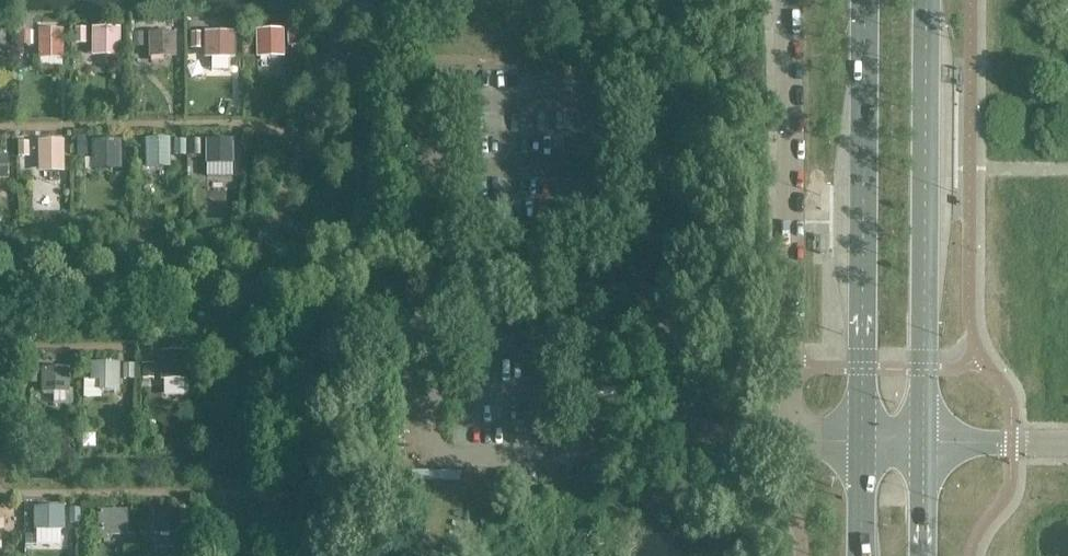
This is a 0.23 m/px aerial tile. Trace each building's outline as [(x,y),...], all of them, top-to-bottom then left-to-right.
[(124,53),(123,25),(93,25),(94,54),(124,53)] [(210,54),(237,53),(235,30),(209,32),(210,54)] [(65,32),(38,32),(38,59),(65,59),(65,32)] [(181,32),(155,32),(155,59),(181,59),(181,32)] [(296,32),(269,32),(269,59),(296,59),(296,32)] [(149,136),(150,164),(172,164),(172,135),(149,136)] [(41,170),(67,169),(66,138),(40,138),(41,170)] [(0,146),(0,173),(12,173),(12,146),(0,146)] [(129,146),(102,146),(102,173),(129,173),(129,146)] [(240,146),(214,146),(214,173),(241,173),(240,146)] [(165,350),(166,393),(188,393),(188,349),(165,350)] [(122,388),(122,361),(93,361),(93,388),(122,388)] [(69,369),(42,369),(42,395),(69,395),(69,369)] [(185,405),(158,405),(158,432),(185,432),(185,405)] [(64,541),(63,505),(37,506),(38,542),(64,541)] [(157,507),(156,529),(182,530),(183,508),(157,507)] [(125,511),(97,512),(98,535),(126,534),(125,511)]
